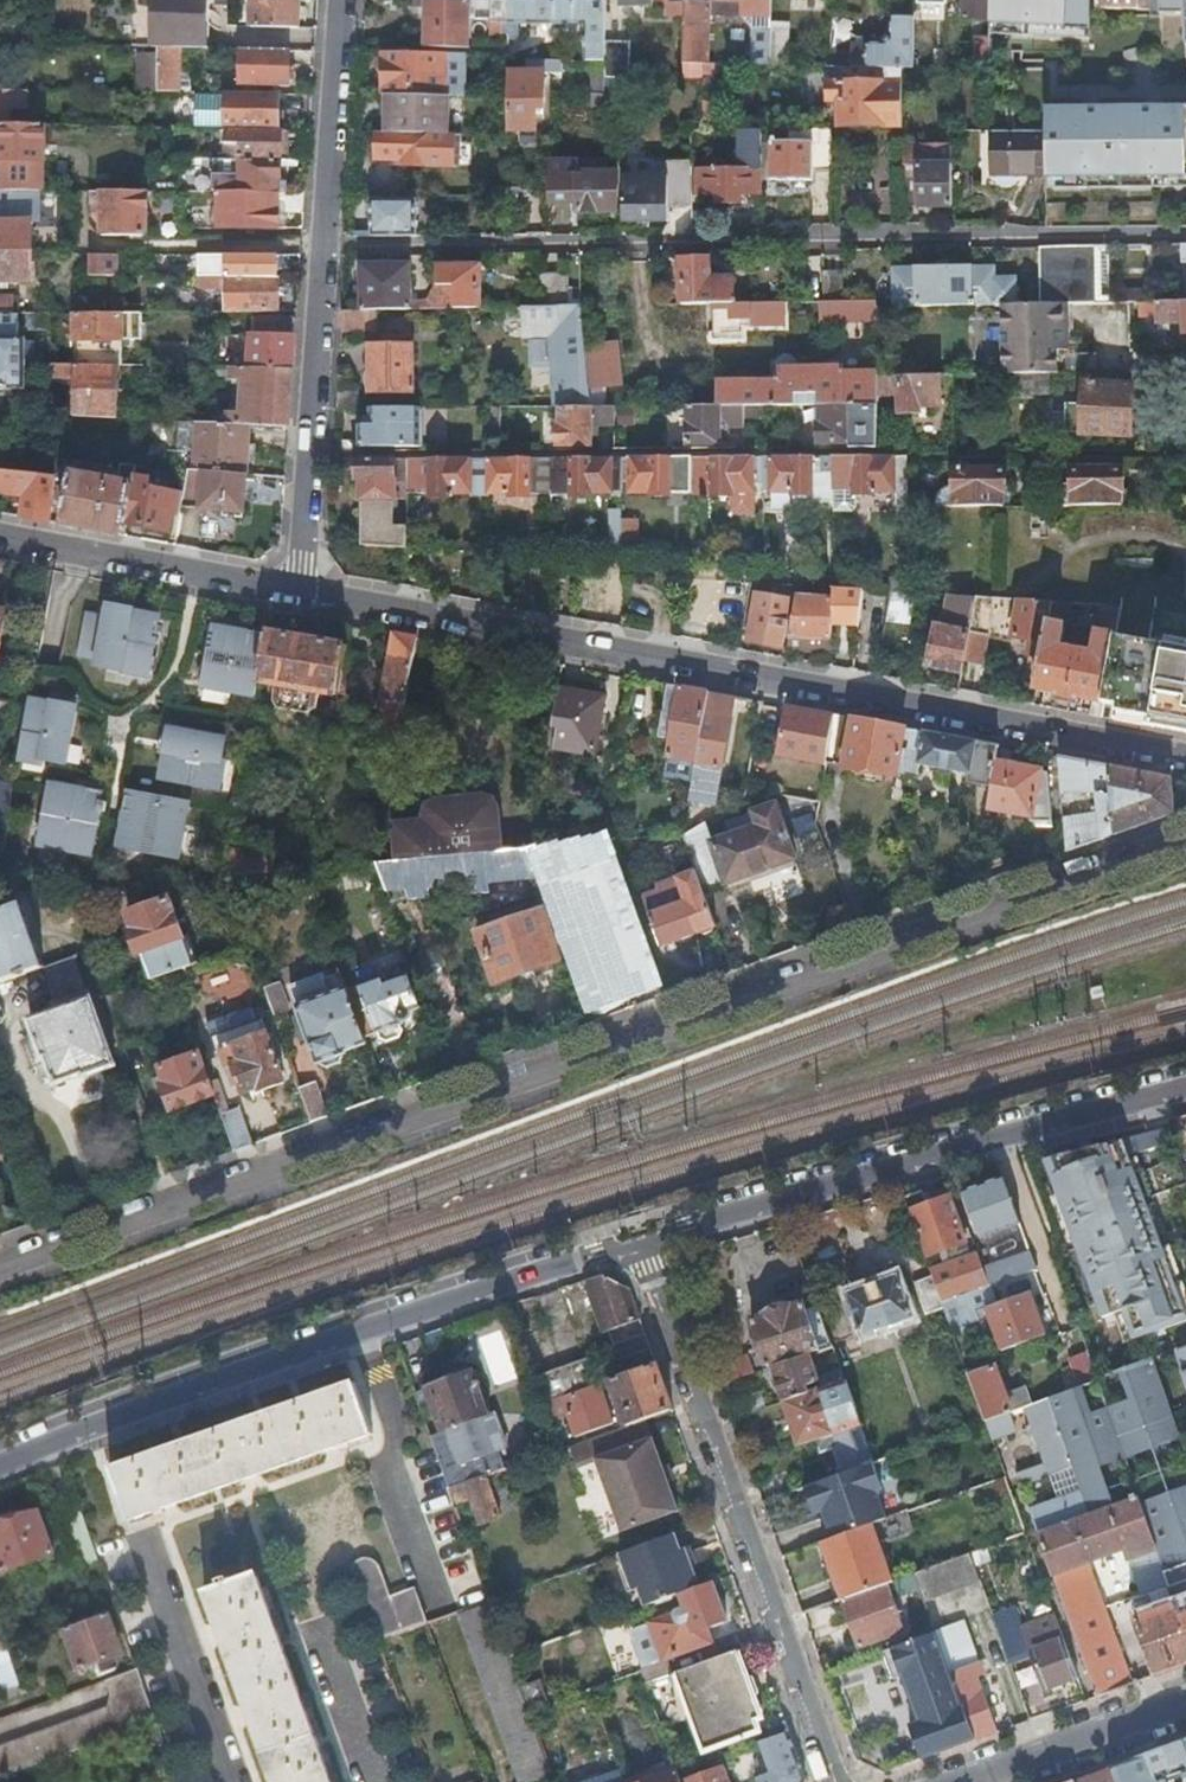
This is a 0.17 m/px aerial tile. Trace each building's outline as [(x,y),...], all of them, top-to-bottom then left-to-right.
[(130,47),(157,47),(179,48),(198,48),(199,19),(207,19),(207,7),(207,0),(132,0),(130,47)] [(299,0),(251,0),(250,24),(297,26),(298,12),(299,3),(299,0)] [(604,59),(604,22),(604,0),(425,0),(425,6),(424,46),(467,47),(467,39),(493,39),(493,31),(480,30),(479,24),(467,24),(467,20),(468,8),(479,8),(479,11),(490,12),(490,20),(501,21),(501,30),(509,30),(509,35),(518,35),(518,20),(585,22),(585,60),(590,59),(604,59)] [(684,15),(684,0),(664,0),(664,15),(684,15)] [(683,61),(701,62),(706,62),(707,14),(739,15),(751,26),(750,63),(768,63),(768,55),(769,27),(770,0),(740,0),(740,1),(728,0),(715,0),(684,0),(684,15),(683,61)] [(962,17),(989,18),(989,12),(989,0),(963,0),(962,17)] [(989,12),(1089,15),(1089,0),(989,0),(989,12)] [(1157,14),(1184,14),(1185,46),(1185,0),(1157,0),(1157,14)] [(467,20),(490,20),(490,12),(479,11),(479,8),(468,8),(467,20)] [(1089,15),(989,12),(989,18),(989,22),(1089,25),(1089,15)] [(850,41),(849,65),(902,66),(912,66),(913,15),(891,14),(890,37),(884,42),(850,41)] [(784,27),(769,27),(768,55),(783,55),(784,27)] [(973,34),(972,67),(979,68),(987,68),(988,68),(989,34),(973,34)] [(605,77),(627,77),(628,43),(605,43),(605,77)] [(179,48),(157,47),(157,54),(156,91),(178,91),(179,48)] [(287,85),(289,50),(241,49),(240,77),(234,76),(234,84),(287,85)] [(464,53),(382,51),(381,93),(386,94),(449,95),(464,96),(464,90),(464,60),(464,53)] [(140,91),(156,91),(157,54),(141,54),(140,91)] [(508,72),(531,72),(531,59),(508,59),(508,61),(508,72)] [(590,59),(590,92),(604,93),(604,59),(590,59)] [(849,65),(828,64),(826,64),(827,99),(837,99),(838,125),(883,124),(883,140),(903,140),(903,124),(902,66),(849,65)] [(508,97),(507,131),(535,131),(535,109),(542,109),(543,72),(531,72),(508,72),(508,97)] [(701,74),(701,127),(713,127),(713,74),(701,74)] [(8,89),(7,105),(26,106),(26,89),(8,89)] [(191,128),(223,128),(276,129),(277,92),(192,91),(191,128)] [(449,95),(386,94),(384,131),(448,133),(449,95)] [(1044,106),(1045,130),(1045,171),(1045,177),(1185,175),(1185,107),(1044,106)] [(43,124),(7,124),(0,123),(0,190),(38,190),(40,190),(40,161),(43,161),(43,124)] [(223,157),(281,158),(290,158),(291,137),(280,137),(280,129),(276,129),(223,128),(223,157)] [(761,128),(736,128),(737,154),(731,154),(722,162),(722,168),(715,168),(715,166),(713,166),(713,168),(695,168),(696,193),(716,192),(716,201),(741,201),(740,192),(760,191),(760,168),(761,168),(761,143),(761,128)] [(771,167),(771,178),(812,178),(812,169),(832,169),(831,128),(787,128),(787,140),(771,140),(771,143),(761,143),(761,168),(771,167)] [(991,171),(1045,171),(1045,130),(991,129),(991,171)] [(384,131),(377,131),(376,157),(404,158),(404,164),(453,165),(454,133),(448,133),(384,131)] [(461,165),(461,133),(454,133),(453,165),(461,165)] [(903,175),(904,204),(951,203),(951,162),(951,146),(903,146),(903,175)] [(212,192),(218,192),(240,192),(278,192),(279,178),(280,178),(281,158),(223,157),(213,157),(212,192)] [(613,172),(613,160),(610,159),(549,159),(548,196),(577,196),(578,210),(617,209),(616,172),(613,172)] [(622,175),(623,220),(669,219),(668,201),(690,200),(689,159),(668,159),(668,174),(622,175)] [(761,168),(762,179),(771,178),(771,167),(761,168)] [(1045,177),(1045,187),(1185,185),(1185,175),(1045,177)] [(31,250),(30,221),(39,221),(38,190),(0,190),(0,251),(31,251),(31,250)] [(145,234),(146,191),(88,190),(88,206),(100,206),(100,234),(145,234)] [(218,192),(218,228),(277,228),(278,210),(301,211),(302,193),(278,192),(240,192),(218,192)] [(372,235),(416,235),(417,200),(373,199),(372,235)] [(1094,243),(1039,244),(1039,301),(1068,301),(1095,300),(1094,243)] [(1110,243),(1094,243),(1095,300),(1140,300),(1141,300),(1141,288),(1123,288),(1123,293),(1111,293),(1110,243)] [(31,280),(31,251),(0,251),(0,280),(31,280)] [(88,253),(88,275),(115,275),(115,253),(88,253)] [(225,275),(276,275),(276,267),(276,253),(225,253),(225,268),(220,268),(220,275),(225,275)] [(680,259),(680,302),(711,301),(733,301),(733,277),(708,278),(709,259),(680,259)] [(361,283),(361,310),(375,309),(454,307),(454,283),(437,283),(429,296),(411,296),(410,263),(362,264),(363,283),(361,283)] [(465,307),(479,307),(479,264),(437,265),(437,283),(454,283),(454,307),(465,307)] [(823,266),(824,300),(842,299),(842,266),(823,266)] [(894,267),(894,304),(1003,302),(1013,302),(1014,277),(993,277),(993,266),(894,267)] [(541,273),(542,305),(567,304),(567,273),(541,273)] [(197,275),(196,275),(197,286),(220,286),(220,275),(197,275)] [(225,293),(225,311),(276,310),(276,275),(225,275),(225,293)] [(18,313),(17,296),(0,296),(0,314),(17,313),(18,313)] [(824,300),(819,300),(819,320),(869,319),(877,312),(876,304),(876,299),(842,299),(824,300)] [(1141,300),(1140,300),(1140,313),(1159,313),(1159,321),(1185,320),(1185,332),(1185,299),(1141,300)] [(733,301),(711,301),(712,335),(739,335),(739,322),(783,321),(783,300),(733,301)] [(1003,302),(1005,372),(1019,372),(1049,371),(1061,371),(1060,350),(1060,328),(1069,327),(1068,301),(1039,301),(1013,302),(1003,302)] [(583,343),(580,304),(567,304),(542,305),(525,306),(525,339),(537,338),(538,361),(550,360),(550,368),(557,368),(558,404),(587,403),(586,385),(583,343)] [(75,363),(119,364),(121,364),(121,339),(140,339),(140,312),(88,313),(74,313),(75,363)] [(17,313),(0,314),(0,387),(24,387),(24,338),(17,338),(17,313)] [(250,334),(293,335),(294,317),(253,317),(252,333),(250,333),(250,334)] [(1071,349),(1069,327),(1060,328),(1060,350),(1071,349)] [(249,367),(291,368),(293,335),(250,334),(250,346),(244,346),(243,353),(249,353),(249,367)] [(413,390),(414,343),(370,343),(370,363),(368,366),(367,370),(366,374),(366,378),(366,379),(366,382),(367,386),(369,388),(370,390),(413,390)] [(583,343),(586,385),(625,385),(625,343),(583,343)] [(875,392),(874,375),(874,371),(842,372),(842,366),(821,366),(821,360),(804,360),(804,366),(778,367),(778,380),(714,380),(714,403),(745,402),(795,402),(795,391),(818,391),(818,402),(820,402),(875,402),(875,392)] [(72,414),(116,416),(119,364),(75,363),(48,363),(47,376),(63,377),(63,384),(73,385),(72,414)] [(231,378),(231,366),(214,366),(214,377),(231,378)] [(247,422),(287,424),(291,368),(249,367),(231,366),(231,378),(243,378),(242,394),(235,393),(234,399),(241,399),(241,409),(228,409),(227,422),(247,422)] [(1134,369),(1086,370),(1085,382),(1084,382),(1082,402),(1081,430),(1129,433),(1134,369)] [(1049,371),(1019,372),(1020,390),(1049,389),(1049,371)] [(940,373),(874,375),(875,392),(899,392),(899,410),(920,410),(919,404),(941,403),(940,391),(951,392),(951,373),(940,373)] [(337,390),(335,406),(366,406),(367,389),(337,390)] [(795,402),(818,402),(818,391),(795,391),(795,402)] [(1081,430),(1082,402),(1065,400),(1063,429),(1081,430)] [(19,402),(18,412),(47,413),(47,403),(19,402)] [(745,402),(714,403),(689,403),(689,422),(687,422),(687,442),(727,441),(727,423),(745,424),(745,402)] [(876,444),(875,402),(820,402),(821,420),(818,420),(818,440),(849,440),(849,444),(876,444)] [(613,424),(612,403),(587,403),(558,404),(559,422),(556,422),(557,443),(590,442),(590,424),(613,424)] [(630,421),(630,403),(614,403),(615,421),(630,421)] [(420,405),(369,406),(369,423),(358,423),(358,444),(401,444),(420,444),(420,405)] [(214,421),(227,422),(228,409),(215,408),(214,421)] [(187,467),(194,468),(196,420),(176,419),(174,466),(187,467)] [(245,472),(247,422),(227,422),(214,421),(196,420),(194,468),(245,472)] [(833,500),(833,508),(849,508),(850,492),(873,492),(873,488),(908,488),(907,453),(832,454),(833,500)] [(752,454),(745,454),(692,455),(692,473),(692,491),(711,491),(712,494),(730,494),(730,509),(734,513),(753,512),(753,478),(753,454),(752,454)] [(762,454),(753,454),(753,478),(762,478),(762,454)] [(833,500),(832,454),(762,454),(762,478),(763,489),(792,489),(792,493),(811,493),(811,500),(833,500)] [(621,455),(614,456),(551,456),(551,492),(551,495),(572,495),(572,496),(591,495),(591,492),(613,491),(613,495),(621,494),(621,455)] [(678,473),(678,455),(629,455),(630,491),(651,491),(651,494),(671,494),(671,491),(692,491),(692,473),(678,473)] [(692,473),(692,455),(678,455),(678,473),(692,473)] [(551,492),(551,456),(500,457),(488,457),(489,492),(511,492),(511,496),(529,495),(530,492),(551,492)] [(361,543),(407,546),(407,524),(393,524),(393,497),(394,498),(394,495),(407,496),(407,491),(407,457),(355,458),(355,478),(359,477),(359,497),(361,498),(361,543)] [(471,457),(407,457),(407,491),(430,492),(430,495),(450,496),(450,492),(471,492),(471,457)] [(471,492),(479,492),(479,457),(471,457),(471,492)] [(479,457),(479,492),(489,492),(488,457),(479,457)] [(69,475),(71,461),(47,458),(46,473),(53,474),(69,475)] [(122,534),(124,522),(133,476),(135,463),(109,461),(106,478),(80,474),(81,466),(79,465),(79,458),(72,458),(71,461),(69,475),(60,522),(122,534)] [(1072,482),(1072,502),(1073,502),(1121,501),(1120,488),(1123,488),(1122,465),(1071,466),(1072,482)] [(240,514),(245,472),(194,468),(187,467),(182,494),(181,503),(222,507),(222,512),(240,514)] [(954,468),(955,502),(1004,502),(1004,490),(1006,490),(1005,467),(954,468)] [(46,473),(4,469),(0,469),(0,491),(14,493),(14,502),(23,503),(21,515),(48,520),(53,474),(46,473)] [(173,510),(179,511),(181,503),(182,494),(149,488),(151,480),(133,476),(124,522),(169,530),(173,510)] [(1047,501),(1047,502),(1072,502),(1072,482),(1063,482),(1057,486),(1052,493),(1052,501),(1047,501)] [(1168,501),(1168,492),(1144,492),(1144,501),(1168,501)] [(616,559),(622,559),(621,502),(612,503),(612,555),(616,555),(616,559)] [(891,588),(892,588),(902,588),(903,576),(892,576),(891,588)] [(749,638),(783,644),(794,582),(760,580),(749,638)] [(831,620),(859,622),(863,586),(833,584),(832,596),(831,620)] [(892,588),(886,620),(911,620),(915,590),(902,589),(902,588),(892,588)] [(831,636),(831,620),(832,596),(797,593),(790,634),(831,636)] [(968,631),(974,594),(950,593),(944,630),(942,630),(936,662),(941,663),(939,672),(961,676),(963,662),(968,631)] [(1036,679),(1051,599),(1021,597),(997,596),(974,594),(968,631),(987,634),(987,631),(1013,636),(1013,635),(1029,638),(1026,653),(1028,653),(1024,677),(1036,679)] [(1113,636),(1114,633),(1118,608),(1102,605),(1098,629),(1094,631),(1094,635),(1090,634),(1089,640),(1093,640),(1091,647),(1085,649),(1084,648),(1083,647),(1082,645),(1080,644),(1078,643),(1076,643),(1074,643),(1072,643),(1070,644),(1068,644),(1067,646),(1066,647),(1061,642),(1064,625),(1063,624),(1063,623),(1062,622),(1062,621),(1063,620),(1063,619),(1063,618),(1070,616),(1073,601),(1051,599),(1036,679),(1035,689),(1055,692),(1054,698),(1080,703),(1081,697),(1091,699),(1090,706),(1089,712),(1099,714),(1101,701),(1110,652),(1113,636)] [(83,612),(76,652),(96,656),(95,664),(147,674),(154,639),(148,638),(152,613),(130,609),(131,607),(105,602),(103,616),(83,612)] [(201,684),(254,694),(257,679),(265,631),(240,626),(240,628),(218,625),(213,650),(207,649),(201,684)] [(265,631),(257,679),(275,682),(273,699),(278,706),(309,711),(316,706),(319,689),(337,693),(338,691),(357,694),(364,653),(345,649),(346,643),(265,629),(265,631)] [(397,744),(417,635),(392,631),(380,697),(385,698),(377,740),(397,744)] [(982,665),(987,634),(968,631),(963,662),(982,665)] [(1114,633),(1113,636),(1110,652),(1101,701),(1115,703),(1113,717),(1185,731),(1185,647),(1114,633)] [(787,649),(831,650),(831,636),(790,634),(787,649)] [(706,688),(666,681),(656,735),(668,737),(665,755),(694,759),(706,688)] [(605,693),(557,685),(551,721),(557,722),(553,743),(595,750),(605,693)] [(706,688),(694,759),(687,796),(710,800),(730,693),(706,688)] [(59,704),(27,697),(17,758),(44,763),(44,759),(65,762),(75,704),(60,702),(59,704)] [(12,700),(0,698),(0,729),(6,730),(12,700)] [(835,713),(786,703),(780,739),(829,747),(835,713)] [(1075,704),(1074,710),(1089,712),(1090,706),(1075,704)] [(829,747),(828,756),(844,759),(843,765),(896,774),(896,771),(905,773),(906,768),(913,728),(835,713),(829,747)] [(221,756),(225,736),(167,726),(163,751),(165,751),(161,772),(192,777),(192,782),(219,787),(224,757),(221,756)] [(999,744),(913,728),(906,768),(918,770),(919,763),(971,771),(970,780),(992,784),(996,761),(999,744)] [(1171,776),(1059,755),(1062,800),(1072,799),(1072,789),(1081,785),(1096,794),(1097,806),(1092,807),(1092,811),(1062,814),(1065,850),(1174,811),(1171,776)] [(1049,771),(996,761),(992,784),(989,805),(1032,814),(1031,826),(1052,827),(1049,771)] [(905,773),(905,777),(916,779),(918,770),(906,768),(905,773)] [(5,826),(13,782),(0,780),(0,826),(5,826)] [(45,809),(39,844),(91,853),(99,810),(105,810),(106,801),(101,800),(102,790),(87,787),(86,792),(55,786),(50,810),(45,809)] [(392,823),(395,859),(499,850),(494,799),(493,795),(491,792),(484,790),(436,794),(429,796),(425,801),(423,806),(423,820),(392,823)] [(143,850),(178,856),(188,801),(157,795),(156,799),(125,794),(123,809),(125,810),(119,841),(144,846),(143,850)] [(687,796),(686,804),(709,809),(710,800),(687,796)] [(688,851),(694,869),(703,891),(794,856),(775,804),(754,812),(759,824),(729,836),(688,851)] [(759,824),(754,812),(725,823),(729,836),(759,824)] [(600,841),(541,846),(545,874),(541,875),(589,1005),(652,982),(600,841)] [(376,861),(375,861),(390,903),(410,896),(406,886),(541,875),(545,874),(541,846),(499,850),(395,859),(388,860),(376,861)] [(813,868),(821,888),(835,883),(827,863),(813,868)] [(222,874),(226,885),(305,877),(301,867),(222,874)] [(661,945),(715,924),(703,891),(694,869),(655,884),(657,890),(643,896),(661,945)] [(43,966),(20,901),(0,908),(2,892),(0,892),(0,982),(42,967),(43,966)] [(141,950),(152,979),(168,973),(192,964),(168,897),(128,913),(134,928),(129,930),(137,952),(141,950)] [(478,928),(497,982),(556,961),(537,907),(478,928)] [(83,976),(75,954),(43,966),(42,967),(50,988),(83,976)] [(346,989),(338,967),(334,968),(337,974),(324,978),(322,973),(289,985),(316,1062),(318,1061),(319,1064),(326,1067),(338,1063),(343,1055),(341,1052),(344,1051),(343,1050),(362,1043),(362,1044),(366,1043),(364,1037),(346,989)] [(384,975),(346,989),(364,1037),(377,1032),(379,1038),(386,1042),(399,1037),(401,1031),(398,1024),(401,1023),(399,1017),(400,1016),(404,1018),(407,1017),(410,1015),(410,1011),(419,1007),(405,972),(386,980),(384,975)] [(278,985),(264,990),(272,1013),(286,1008),(278,985)] [(84,1077),(115,1065),(87,988),(80,991),(81,994),(84,1000),(67,1006),(29,1021),(43,1059),(46,1058),(55,1084),(83,1074),(84,1077)] [(65,1000),(67,1006),(84,1000),(81,994),(65,1000)] [(571,1027),(587,1021),(581,1006),(566,1012),(571,1027)] [(197,1015),(185,1020),(192,1037),(204,1032),(197,1015)] [(258,1083),(260,1088),(282,1079),(259,1015),(225,1029),(230,1044),(220,1048),(226,1065),(233,1063),(242,1088),(258,1083)] [(212,1093),(197,1052),(160,1066),(166,1081),(161,1083),(170,1109),(212,1093)] [(315,1079),(298,1085),(311,1121),(327,1115),(315,1079)] [(219,1111),(232,1149),(250,1143),(237,1104),(219,1111)] [(1167,1120),(1170,1130),(1185,1174),(1185,1115),(1167,1120)] [(1170,1130),(1097,1149),(1045,1162),(1050,1179),(1050,1178),(1101,1321),(1122,1314),(1132,1343),(1185,1323),(1185,1319),(1177,1294),(1185,1291),(1185,1250),(1163,1258),(1143,1202),(1185,1187),(1185,1174),(1170,1130)] [(1020,1226),(1003,1180),(962,1195),(979,1241),(1020,1226)] [(984,1289),(989,1288),(984,1273),(982,1268),(977,1253),(971,1255),(956,1260),(952,1249),(967,1244),(950,1198),(927,1207),(922,1194),(903,1201),(909,1217),(924,1259),(935,1255),(939,1266),(928,1270),(930,1276),(941,1305),(971,1294),(984,1289)] [(971,1255),(967,1244),(952,1249),(956,1260),(971,1255)] [(1031,1256),(998,1268),(1004,1282),(1036,1270),(1031,1256)] [(998,1268),(984,1273),(989,1288),(1004,1282),(998,1268)] [(923,1316),(943,1310),(941,1305),(930,1276),(912,1282),(923,1316)] [(653,1365),(655,1364),(639,1321),(628,1290),(603,1277),(582,1284),(600,1335),(606,1333),(617,1364),(622,1376),(653,1365)] [(862,1338),(912,1320),(897,1277),(847,1293),(862,1338)] [(978,1313),(991,1308),(984,1289),(971,1294),(978,1313)] [(943,1310),(951,1334),(991,1320),(1002,1353),(1044,1337),(1029,1294),(991,1308),(978,1313),(971,1294),(941,1305),(943,1310)] [(817,1351),(830,1347),(824,1329),(811,1333),(801,1304),(750,1321),(767,1368),(817,1351)] [(1174,1352),(1185,1385),(1185,1348),(1174,1352)] [(1069,1366),(1077,1387),(1095,1381),(1085,1354),(1071,1359),(1069,1366)] [(769,1370),(781,1403),(807,1394),(805,1387),(812,1385),(817,1377),(809,1357),(769,1370)] [(533,1378),(543,1405),(551,1402),(597,1385),(587,1358),(546,1373),(533,1378)] [(713,1370),(719,1387),(752,1376),(747,1359),(713,1370)] [(1150,1361),(1105,1377),(1112,1397),(1071,1412),(1064,1392),(1030,1405),(1019,1409),(1039,1463),(1011,1474),(1015,1487),(1064,1469),(1066,1476),(1074,1473),(1080,1492),(1029,1510),(1041,1544),(1038,1545),(1042,1556),(1045,1555),(1097,1696),(1129,1684),(1086,1564),(1124,1550),(1131,1569),(1137,1567),(1143,1583),(1139,1585),(1146,1604),(1160,1586),(1160,1582),(1158,1578),(1165,1576),(1175,1605),(1135,1620),(1155,1675),(1185,1664),(1185,1595),(1179,1597),(1175,1585),(1185,1581),(1185,1488),(1185,1484),(1183,1484),(1184,1487),(1140,1503),(1138,1498),(1113,1507),(1096,1463),(1120,1454),(1122,1459),(1123,1459),(1123,1457),(1178,1437),(1150,1361)] [(966,1373),(983,1422),(1005,1414),(1019,1409),(1030,1405),(1024,1387),(1005,1394),(994,1363),(966,1373)] [(644,1419),(671,1409),(655,1364),(653,1365),(622,1376),(615,1379),(608,1381),(624,1426),(644,1419)] [(440,1434),(429,1438),(442,1474),(447,1487),(448,1491),(461,1486),(497,1473),(504,1470),(498,1452),(505,1449),(492,1414),(486,1416),(476,1386),(478,1385),(477,1383),(475,1384),(471,1372),(424,1389),(440,1434)] [(837,1448),(845,1472),(872,1462),(844,1381),(821,1389),(817,1390),(833,1435),(836,1434),(840,1447),(837,1448)] [(612,1423),(598,1385),(597,1385),(551,1402),(553,1407),(561,1404),(573,1438),(612,1423)] [(152,1457),(111,1472),(128,1522),(371,1436),(353,1386),(328,1395),(325,1387),(311,1392),(313,1400),(247,1423),(245,1416),(230,1421),(233,1429),(167,1452),(164,1445),(150,1450),(152,1457)] [(796,1447),(833,1435),(817,1390),(807,1394),(781,1403),(796,1447)] [(543,1405),(546,1413),(554,1410),(553,1407),(551,1402),(543,1405)] [(983,1422),(990,1438),(1011,1431),(1005,1414),(983,1422)] [(661,1466),(644,1419),(624,1426),(584,1441),(592,1461),(618,1532),(677,1510),(666,1481),(661,1466)] [(592,1461),(584,1441),(566,1448),(574,1467),(592,1461)] [(748,1465),(751,1473),(768,1467),(765,1458),(748,1465)] [(887,1459),(871,1464),(804,1488),(813,1515),(823,1511),(833,1539),(906,1512),(887,1459)] [(667,1464),(661,1466),(666,1481),(672,1479),(667,1464)] [(461,1486),(465,1499),(475,1526),(499,1517),(487,1484),(499,1479),(497,1473),(461,1486)] [(1014,1506),(1004,1478),(992,1482),(1012,1538),(1024,1533),(1020,1522),(1014,1506)] [(448,1491),(453,1504),(465,1499),(461,1486),(448,1491)] [(906,1513),(872,1526),(880,1547),(914,1535),(906,1513)] [(0,1526),(0,1574),(46,1558),(31,1515),(11,1522),(0,1526)] [(11,1522),(9,1516),(0,1519),(0,1526),(11,1522)] [(98,1566),(80,1516),(62,1522),(73,1553),(78,1551),(85,1570),(98,1566)] [(872,1526),(822,1545),(842,1601),(886,1584),(893,1582),(880,1547),(872,1526)] [(637,1548),(618,1555),(623,1569),(631,1589),(636,1587),(644,1608),(678,1596),(692,1591),(687,1579),(692,1577),(681,1547),(677,1549),(672,1535),(637,1548)] [(822,1545),(814,1547),(835,1603),(842,1601),(822,1545)] [(987,1553),(971,1559),(975,1571),(991,1565),(987,1553)] [(971,1559),(969,1554),(913,1574),(919,1591),(923,1602),(979,1582),(975,1571),(971,1559)] [(352,1578),(363,1608),(389,1599),(378,1569),(377,1566),(376,1565),(375,1565),(373,1563),(370,1562),(368,1561),(365,1561),(362,1561),(361,1562),(359,1562),(357,1564),(355,1565),(354,1567),(353,1569),(352,1571),(352,1573),(352,1576),(352,1578)] [(1122,1562),(1094,1572),(1110,1617),(1139,1607),(1122,1562)] [(631,1589),(623,1569),(618,1570),(626,1591),(631,1589)] [(913,1574),(894,1581),(900,1599),(919,1591),(913,1574)] [(273,1781),(338,1781),(335,1774),(328,1777),(304,1711),(311,1709),(306,1694),(299,1697),(275,1632),(282,1629),(277,1615),(270,1618),(255,1576),(230,1585),(228,1579),(217,1583),(219,1589),(204,1594),(273,1781)] [(692,1591),(678,1596),(683,1609),(673,1613),(670,1617),(648,1625),(635,1630),(631,1639),(641,1668),(637,1674),(641,1686),(643,1685),(670,1676),(665,1660),(698,1648),(693,1634),(703,1630),(725,1622),(711,1584),(692,1591)] [(886,1584),(842,1601),(859,1649),(903,1632),(886,1584)] [(376,1643),(377,1643),(426,1625),(413,1590),(389,1599),(363,1608),(376,1643)] [(459,1613),(520,1781),(545,1781),(553,1779),(529,1713),(520,1688),(509,1657),(489,1602),(459,1613)] [(1077,1678),(1055,1616),(1021,1628),(1042,1690),(1077,1678)] [(60,1634),(75,1675),(91,1669),(96,1681),(113,1674),(109,1662),(117,1659),(101,1619),(60,1634)] [(974,1740),(996,1732),(976,1678),(980,1677),(983,1670),(964,1622),(934,1632),(935,1634),(974,1740)] [(708,1644),(703,1630),(693,1634),(698,1648),(708,1644)] [(914,1752),(917,1760),(974,1740),(935,1634),(906,1644),(933,1717),(913,1724),(922,1749),(914,1752)] [(673,1673),(673,1674),(702,1752),(745,1736),(741,1725),(753,1721),(759,1718),(734,1651),(673,1673)] [(4,1652),(0,1653),(0,1669),(9,1665),(4,1652)] [(9,1665),(0,1669),(0,1673),(6,1688),(16,1685),(9,1665)] [(155,1723),(136,1671),(105,1682),(110,1695),(108,1710),(0,1750),(0,1779),(155,1723)] [(520,1688),(529,1713),(548,1706),(540,1681),(520,1688)] [(741,1725),(745,1736),(757,1732),(753,1721),(741,1725)] [(905,1727),(914,1752),(922,1749),(913,1724),(905,1727)] [(153,1727),(140,1731),(144,1743),(157,1738),(153,1727)] [(758,1781),(803,1781),(804,1778),(788,1732),(770,1739),(776,1755),(782,1754),(784,1761),(790,1762),(792,1768),(781,1772),(779,1765),(755,1774),(758,1781)] [(1109,1767),(1114,1781),(1185,1781),(1185,1740),(1109,1767)] [(669,1754),(661,1757),(663,1762),(666,1769),(658,1772),(632,1781),(679,1781),(669,1754)] [(655,1765),(658,1772),(666,1769),(663,1762),(655,1765)] [(1068,1781),(1114,1781),(1109,1767),(1068,1781)] [(724,1768),(685,1781),(729,1781),(724,1768)]
